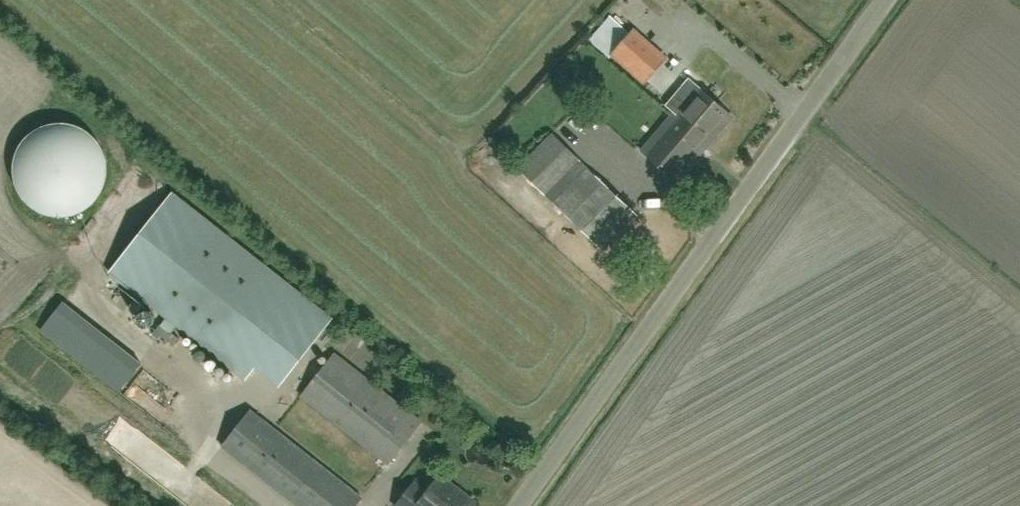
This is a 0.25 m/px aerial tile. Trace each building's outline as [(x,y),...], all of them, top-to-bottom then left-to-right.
[(636,28),(613,54),(644,83),(668,57),(665,55),(673,47),(658,32),(650,41),(636,28)] [(671,118),(705,148),(732,117),(698,86),(688,78),(664,106),(674,114),(671,118)] [(705,148),(671,118),(643,150),(677,180),(705,148)] [(109,176),(110,169),(109,161),(107,154),(104,147),(100,141),(96,135),(90,130),(84,126),(77,123),(69,122),(62,121),(54,122),(47,123),(40,126),(34,130),(28,135),(23,141),(19,147),(17,154),(15,161),(14,169),(15,176),(17,183),(19,190),(23,197),(28,202),(34,207),(40,211),(47,214),(54,216),(62,216),(69,216),(77,214),(84,211),(90,207),(96,202),(100,197),(104,190),(107,183),(109,176)] [(553,133),(518,167),(601,247),(636,213),(553,133)] [(244,379),(307,298),(174,193),(110,274),(244,379)] [(119,392),(141,363),(110,338),(87,367),(119,392)] [(388,464),(423,421),(336,352),(301,395),(388,464)] [(363,497),(252,409),(222,447),(298,505),(356,505),(363,497)] [(120,413),(104,433),(187,499),(203,479),(120,413)] [(192,463),(200,455),(189,444),(181,452),(192,463)] [(476,503),(440,476),(427,493),(415,483),(397,505),(473,505),(476,503)]
